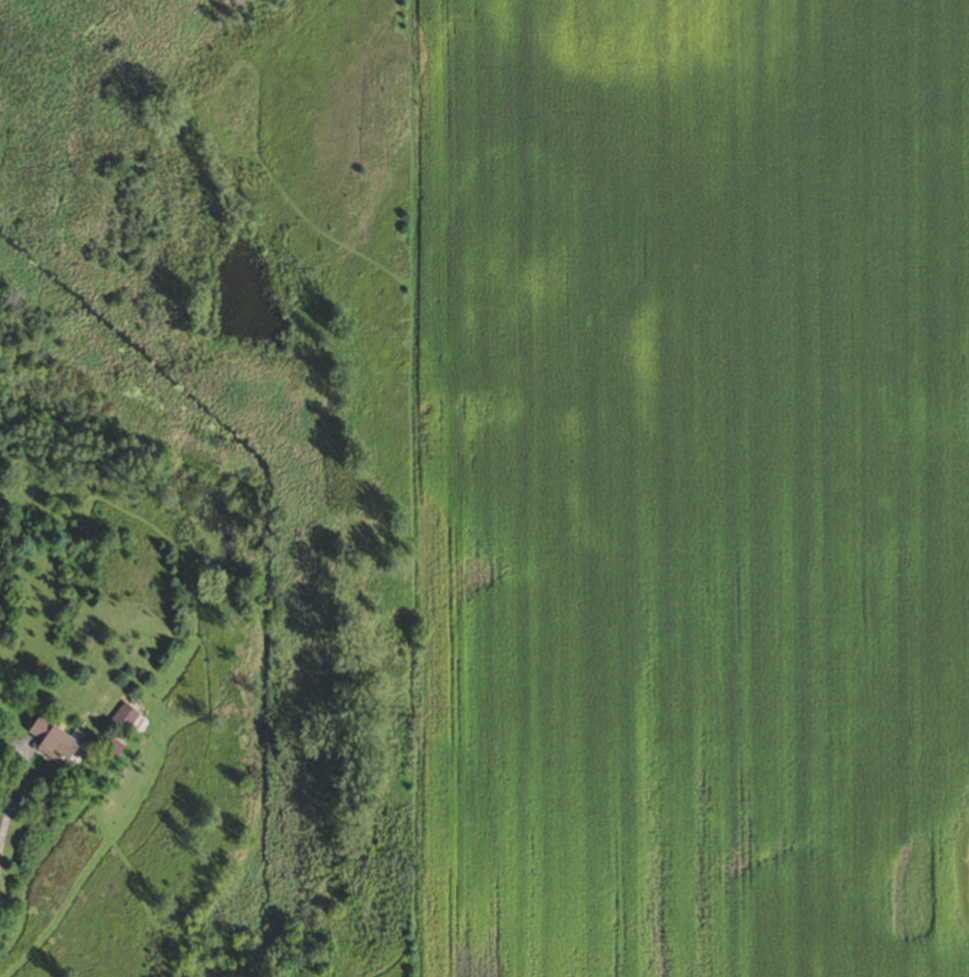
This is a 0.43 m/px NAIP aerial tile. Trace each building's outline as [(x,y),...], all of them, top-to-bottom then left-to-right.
[(29,748),(61,769),(76,746),(44,726),(46,723),(36,716),(25,733),(35,740),(29,748)]
